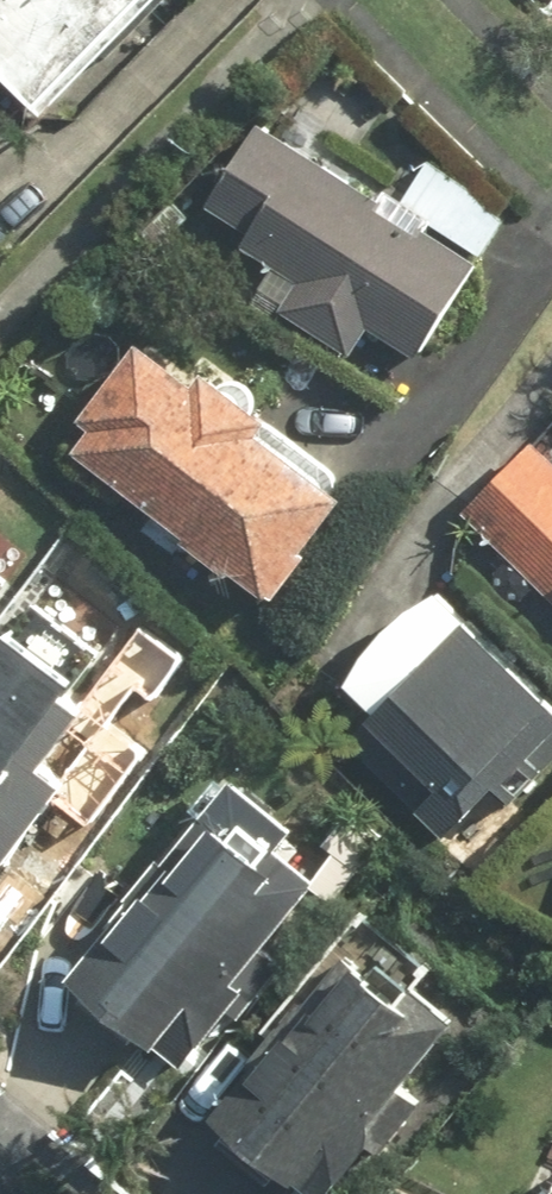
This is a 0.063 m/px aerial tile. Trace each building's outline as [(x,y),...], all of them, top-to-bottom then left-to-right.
[(69,104),(99,75),(174,0),(0,0),(0,35),(69,104)] [(11,106),(0,95),(0,118),(11,106)] [(384,323),(431,352),(517,215),(437,166),(418,195),(399,183),(395,189),(277,117),(220,207),(263,234),(257,243),(310,275),(292,303),(367,350),(384,323)] [(20,147),(0,128),(0,167),(20,147)] [(114,418),(95,443),(293,588),(368,486),(286,426),(297,411),(229,360),(220,372),(163,331),(104,411),(114,418)] [(476,504),(551,580),(551,440),(547,434),(476,504)] [(33,586),(0,562),(0,629),(33,586)] [(461,833),(551,746),(551,666),(495,608),(364,733),(461,833)] [(0,654),(0,839),(27,859),(92,773),(55,745),(113,669),(34,610),(0,654)] [(255,769),(83,969),(198,1068),(272,983),(258,971),(344,872),(305,839),(319,823),(255,769)] [(479,1008),(378,925),(223,1111),(324,1193),(344,1193),(405,1121),(394,1111),(479,1008)]
